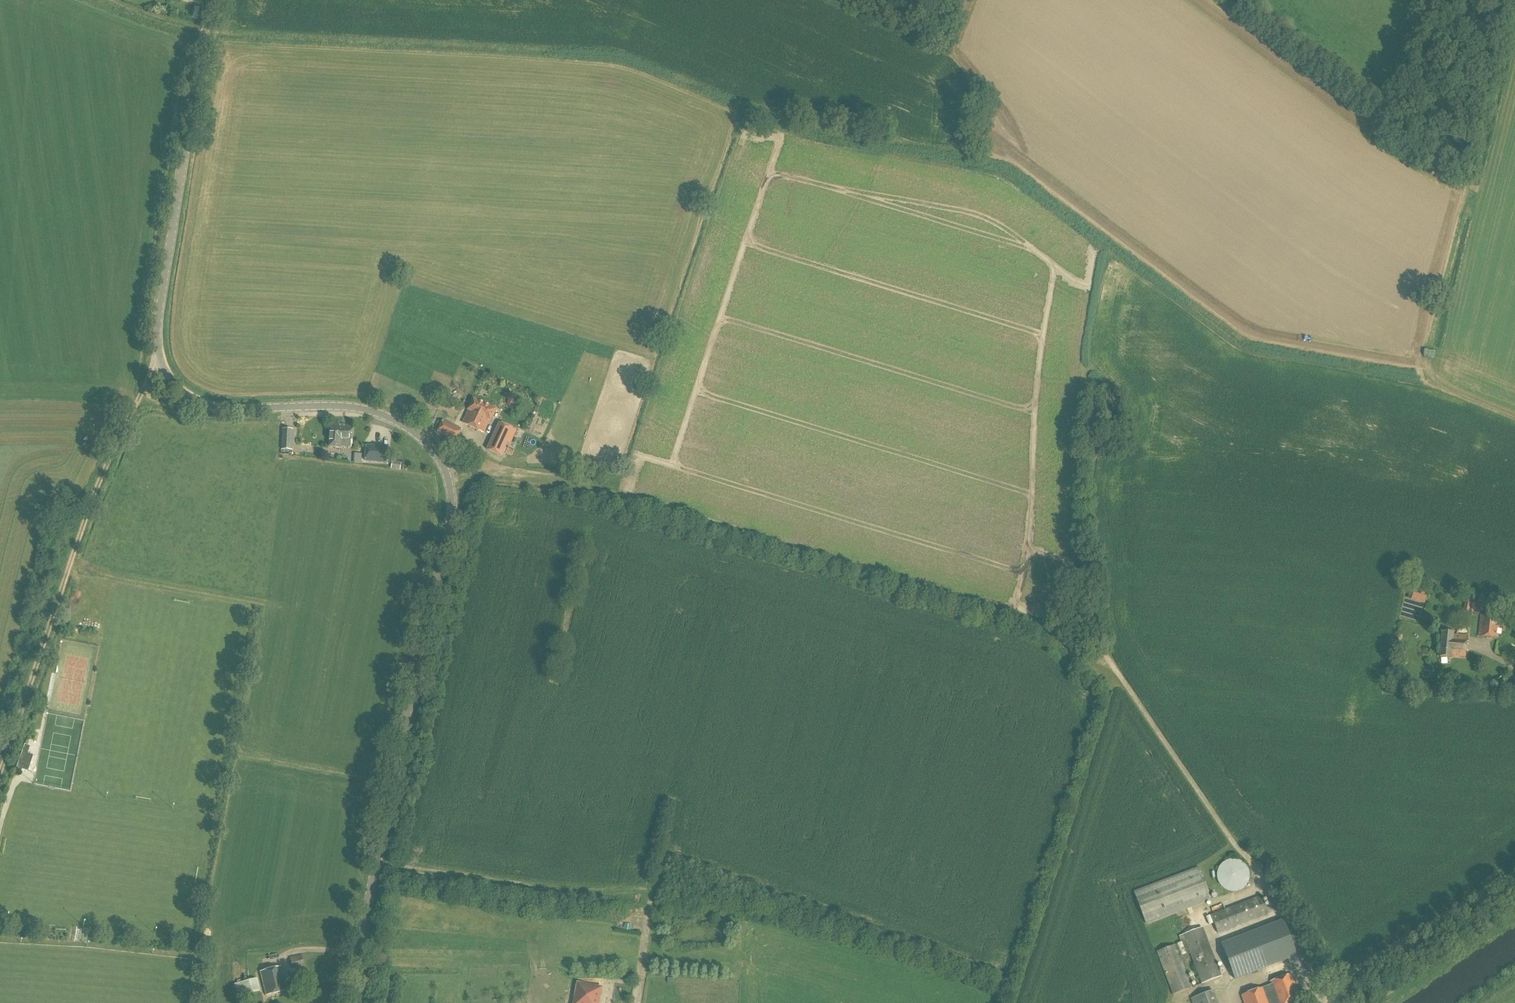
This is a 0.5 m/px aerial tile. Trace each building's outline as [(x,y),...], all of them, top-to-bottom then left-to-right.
[(491,421),(496,410),(474,399),(468,410),(469,411),(464,423),(484,433),(489,420),(491,421)] [(456,441),(462,429),(443,421),(438,433),(456,441)] [(511,444),(517,431),(500,423),(487,450),(502,456),(508,443),(511,444)] [(341,448),(342,425),(331,425),(330,447),(341,448)] [(352,448),(352,444),(354,426),(342,425),(341,448),(352,448)] [(292,450),(293,430),(283,430),(282,450),(292,450)] [(365,457),(364,461),(386,463),(387,448),(372,447),(371,457),(365,457)] [(1424,603),(1426,597),(1414,593),(1412,599),(1424,603)] [(1479,614),(1481,602),(1465,600),(1463,611),(1479,614)] [(1498,638),(1500,617),(1481,615),(1478,636),(1498,638)] [(1466,657),(1467,636),(1453,635),(1453,633),(1442,632),(1440,657),(1451,658),(1451,656),(1466,657)] [(28,772),(33,755),(28,753),(30,746),(24,745),(15,771),(21,773),(22,770),(28,772)] [(1233,891),(1235,891),(1236,891),(1237,891),(1239,891),(1240,890),(1241,889),(1242,889),(1244,888),(1245,887),(1246,886),(1246,885),(1247,883),(1248,882),(1248,881),(1249,879),(1249,878),(1249,877),(1249,875),(1249,874),(1249,872),(1249,871),(1248,870),(1248,868),(1247,867),(1246,866),(1246,865),(1245,864),(1244,863),(1242,862),(1241,861),(1240,860),(1239,860),(1237,860),(1236,859),(1235,859),(1233,859),(1232,859),(1230,859),(1229,860),(1228,860),(1226,860),(1225,861),(1224,862),(1223,863),(1222,864),(1221,865),(1220,866),(1219,867),(1218,868),(1218,870),(1217,871),(1217,872),(1217,874),(1217,875),(1217,877),(1217,878),(1217,879),(1218,881),(1218,882),(1219,883),(1220,885),(1221,886),(1222,887),(1223,888),(1224,889),(1225,889),(1226,890),(1228,891),(1229,891),(1230,891),(1232,891),(1233,891)] [(1147,924),(1211,900),(1199,868),(1135,892),(1147,924)] [(1217,933),(1267,914),(1260,897),(1211,916),(1217,933)] [(1235,979),(1263,968),(1296,955),(1283,921),(1255,932),(1222,945),(1224,950),(1235,979)] [(1221,977),(1202,928),(1180,936),(1182,941),(1186,940),(1203,983),(1221,977)] [(1182,942),(1175,945),(1180,956),(1186,954),(1182,942)] [(1173,995),(1191,988),(1180,956),(1175,945),(1157,952),(1173,995)] [(289,974),(297,972),(296,969),(304,967),(302,955),(289,957),(292,969),(288,970),(289,974)] [(266,996),(286,991),(280,967),(260,972),(266,996)] [(1301,1000),(1291,974),(1270,981),(1272,985),(1242,995),(1245,1002),(1291,1002),(1301,1000)] [(237,997),(259,991),(256,978),(234,984),(237,997)] [(603,987),(577,982),(573,1002),(600,1002),(603,987)] [(1213,991),(1192,999),(1194,1002),(1218,1002),(1213,991)]
